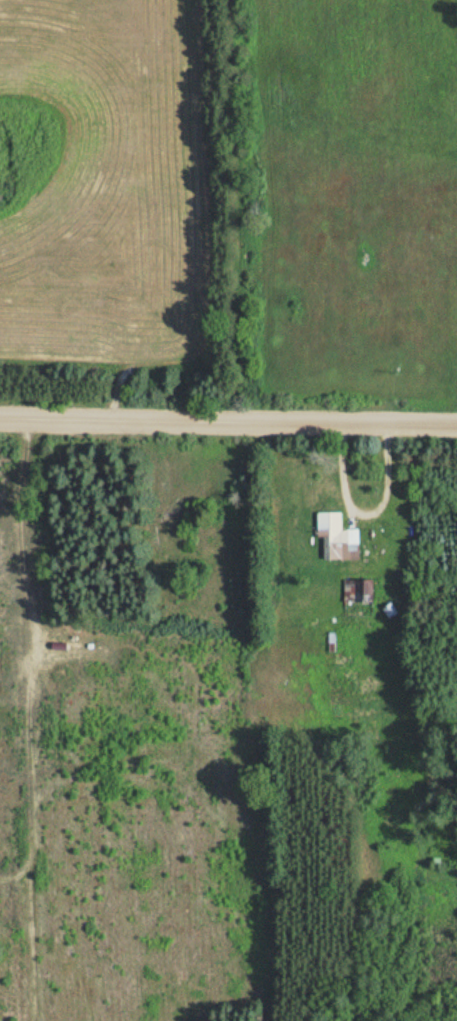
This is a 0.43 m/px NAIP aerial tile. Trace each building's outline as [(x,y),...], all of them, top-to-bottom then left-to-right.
[(355,529),(338,528),(338,511),(313,511),(313,534),(322,534),(322,559),(355,559),(355,529)] [(368,579),(341,579),(341,601),(368,601),(368,579)]
